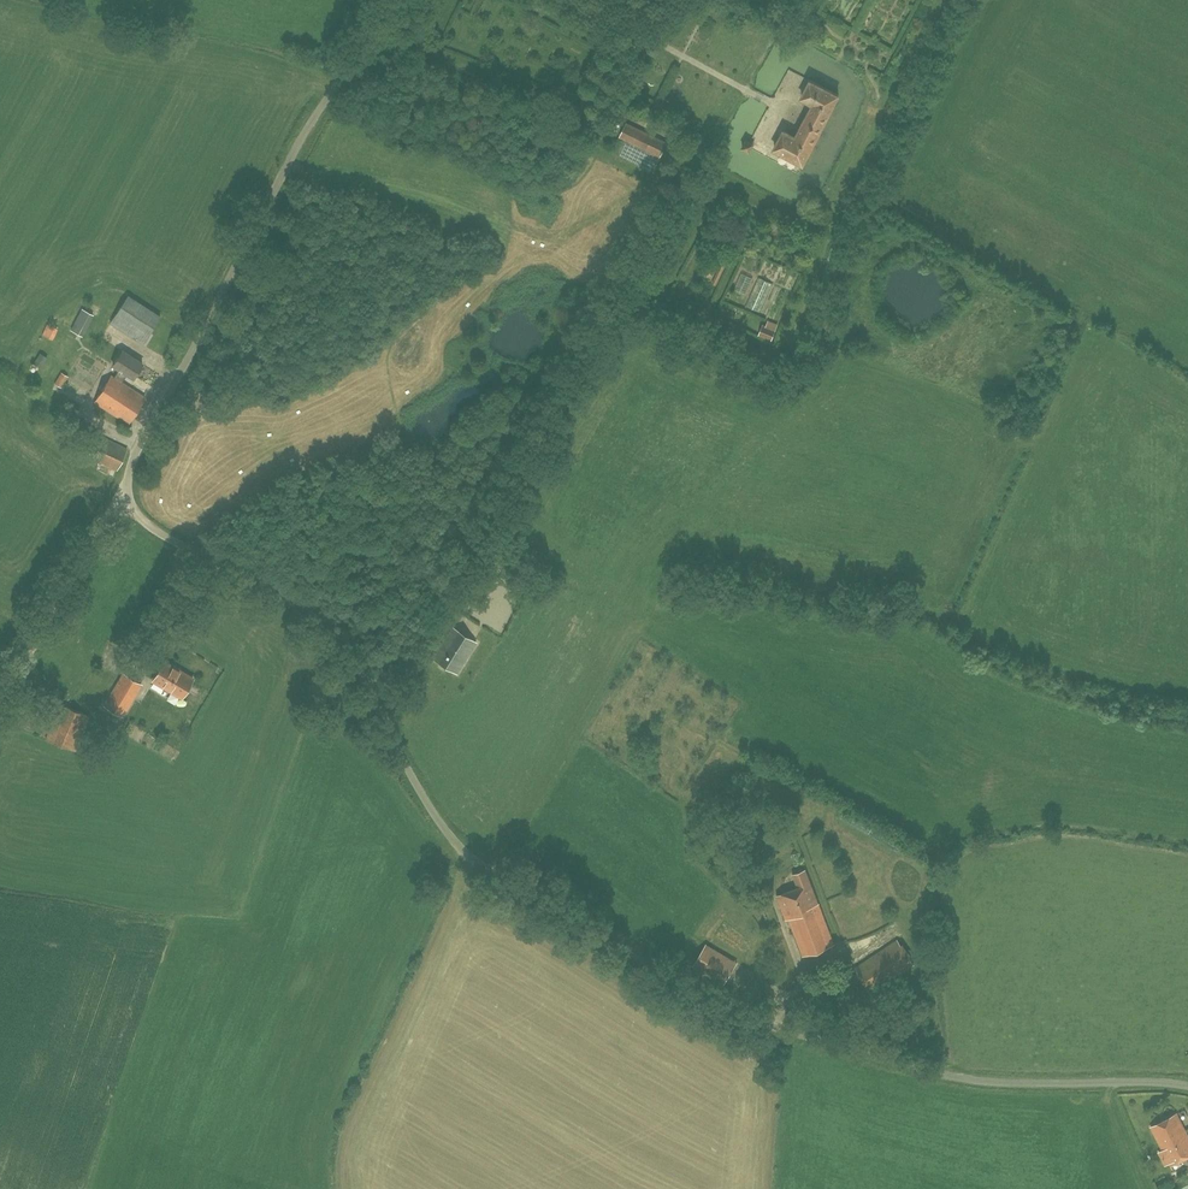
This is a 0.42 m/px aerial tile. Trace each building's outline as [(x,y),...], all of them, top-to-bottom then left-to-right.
[(775,148),(803,163),(839,98),(811,82),(801,99),(813,105),(796,136),(784,130),(775,148)] [(619,138),(661,157),(668,141),(626,122),(619,138)] [(752,149),(754,144),(749,142),(747,141),(743,148),(750,151),(752,149)] [(728,259),(724,258),(712,284),(716,286),(728,259)] [(772,284),(759,278),(747,306),(759,312),(772,284)] [(161,317),(128,295),(110,323),(143,344),(161,317)] [(94,315),(82,308),(71,329),(83,337),(94,315)] [(778,324),(768,320),(766,326),(763,325),(759,336),(772,341),(778,324)] [(58,329),(47,324),(42,335),(53,340),(58,329)] [(95,402),(128,423),(146,397),(123,382),(127,374),(134,378),(143,364),(122,351),(113,365),(119,369),(114,377),(112,375),(95,402)] [(41,368),(48,357),(40,353),(33,364),(41,368)] [(61,372),(55,383),(62,388),(69,376),(61,372)] [(79,439),(83,430),(69,422),(59,439),(79,449),(78,452),(94,460),(94,459),(118,470),(128,449),(105,438),(100,448),(79,439)] [(433,658),(457,673),(477,641),(452,626),(433,658)] [(165,662),(153,680),(182,697),(193,679),(165,662)] [(141,684),(124,674),(105,705),(123,715),(141,684)] [(61,704),(46,739),(75,751),(90,716),(61,704)] [(734,868),(745,875),(755,861),(743,854),(734,868)] [(834,944),(805,869),(793,873),(798,886),(777,896),(786,919),(790,917),(804,956),(834,944)] [(897,940),(855,968),(872,993),(914,965),(897,940)] [(689,964),(722,981),(733,960),(701,942),(689,964)] [(1170,1163),(1171,1165),(1187,1157),(1187,1136),(1176,1113),(1151,1126),(1163,1150),(1158,1152),(1165,1166),(1170,1163)]
